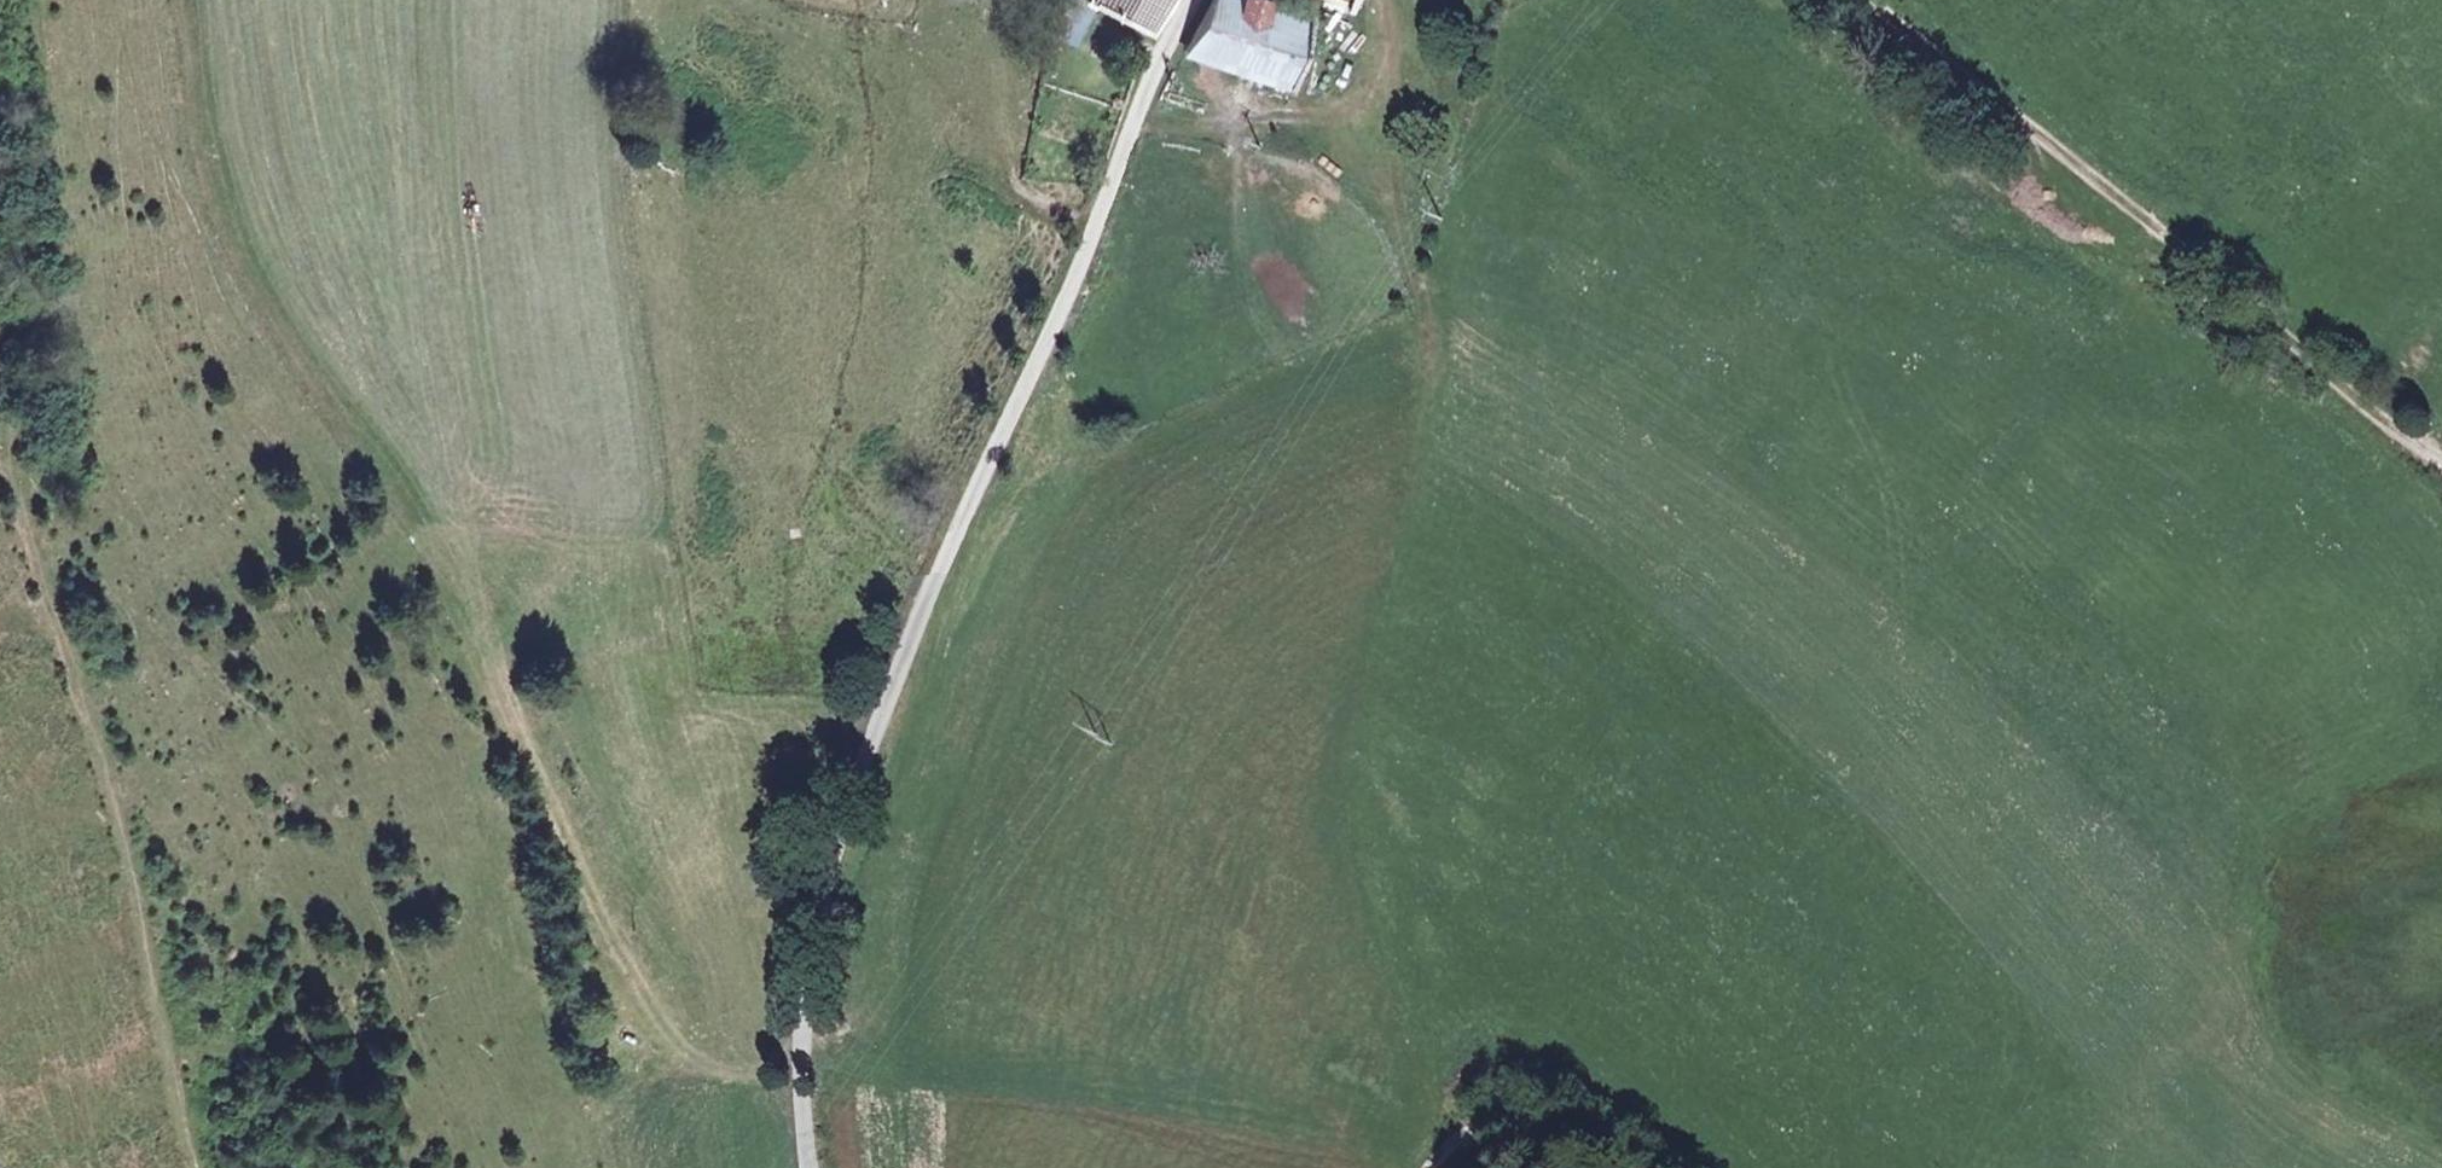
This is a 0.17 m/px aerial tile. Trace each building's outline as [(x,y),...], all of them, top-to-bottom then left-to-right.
[(1093,16),(1063,0),(1062,0),(1043,36),(1074,54),(1093,16)] [(1093,16),(1137,39),(1165,0),(1100,0),(1093,16)] [(1236,0),(1217,0),(1200,26),(1179,63),(1281,94),(1307,27),(1236,0)]
